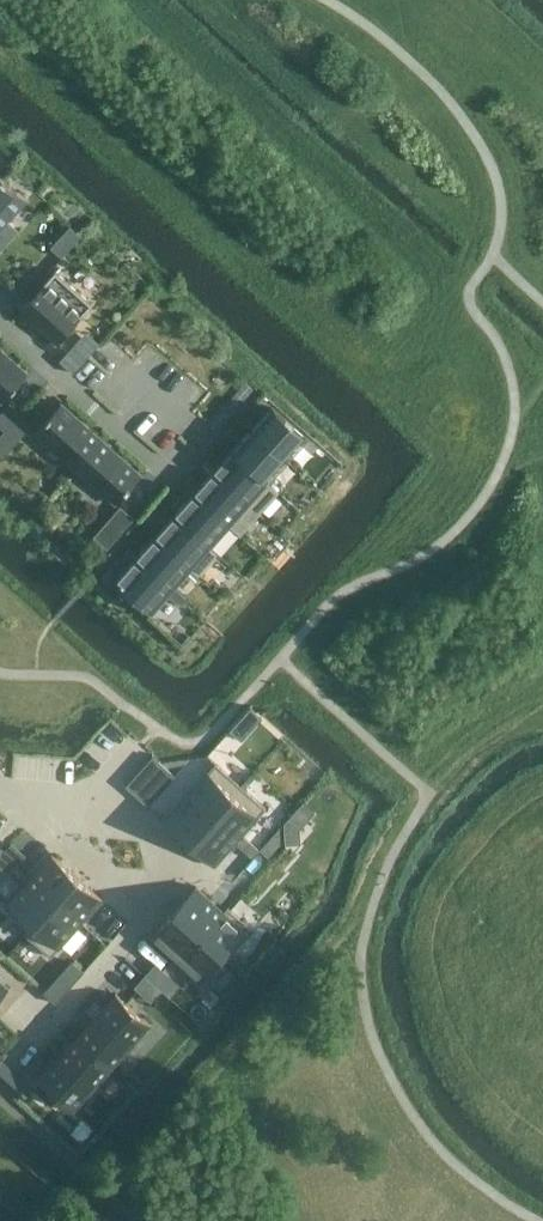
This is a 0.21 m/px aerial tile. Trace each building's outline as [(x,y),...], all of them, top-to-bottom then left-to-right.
[(27,199),(3,179),(0,183),(0,229),(27,199)] [(70,226),(51,247),(62,257),(81,236),(70,226)] [(92,304),(55,271),(20,311),(57,344),(92,304)] [(63,361),(76,370),(99,342),(86,332),(63,361)] [(0,348),(0,400),(2,402),(28,373),(0,348)] [(6,454),(36,421),(11,399),(0,411),(0,423),(4,427),(0,432),(0,449),(6,454)] [(61,402),(35,431),(75,467),(101,438),(61,402)] [(271,406),(252,428),(288,460),(307,438),(271,406)] [(288,460),(252,428),(232,450),(268,482),(288,460)] [(142,474),(101,438),(75,467),(116,503),(142,474)] [(268,482),(232,450),(213,472),(260,513),(279,492),(268,482)] [(260,513),(213,472),(194,494),(229,526),(240,535),(260,513)] [(229,526),(194,494),(175,514),(210,547),(229,526)] [(210,547),(175,514),(155,537),(190,569),(198,575),(217,554),(210,547)] [(119,527),(110,519),(95,536),(104,544),(119,527)] [(190,569),(155,537),(135,559),(171,591),(190,569)] [(171,591),(135,559),(116,581),(151,612),(171,591)] [(199,774),(155,823),(180,845),(224,796),(199,774)] [(224,796),(180,845),(205,868),(249,819),(224,796)] [(232,876),(247,890),(315,821),(301,807),(232,876)] [(12,844),(0,858),(0,864),(9,872),(24,855),(12,844)] [(56,849),(12,898),(37,921),(81,872),(56,849)] [(81,872),(37,921),(62,943),(106,894),(81,872)] [(193,881),(171,907),(220,951),(242,925),(193,881)] [(171,907),(148,932),(197,976),(220,951),(171,907)] [(135,983),(156,1002),(177,979),(157,960),(135,983)] [(56,1003),(84,971),(73,962),(45,993),(56,1003)] [(23,1006),(0,985),(0,1031),(23,1006)] [(121,995),(82,1039),(118,1072),(158,1027),(121,995)] [(82,1039),(42,1084),(78,1116),(118,1072),(82,1039)] [(19,1076),(2,1060),(0,1062),(0,1081),(8,1089),(19,1076)]
